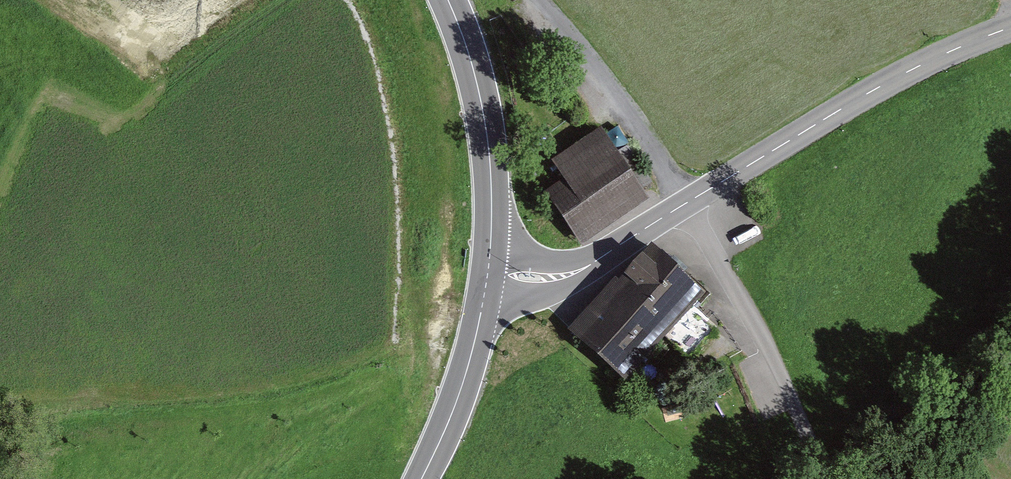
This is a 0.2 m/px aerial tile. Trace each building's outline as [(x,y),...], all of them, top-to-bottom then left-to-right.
[(563,184),(546,195),(579,246),(647,203),(604,136),(553,169),(563,184)] [(707,297),(651,248),(573,337),(628,386),(707,297)]
